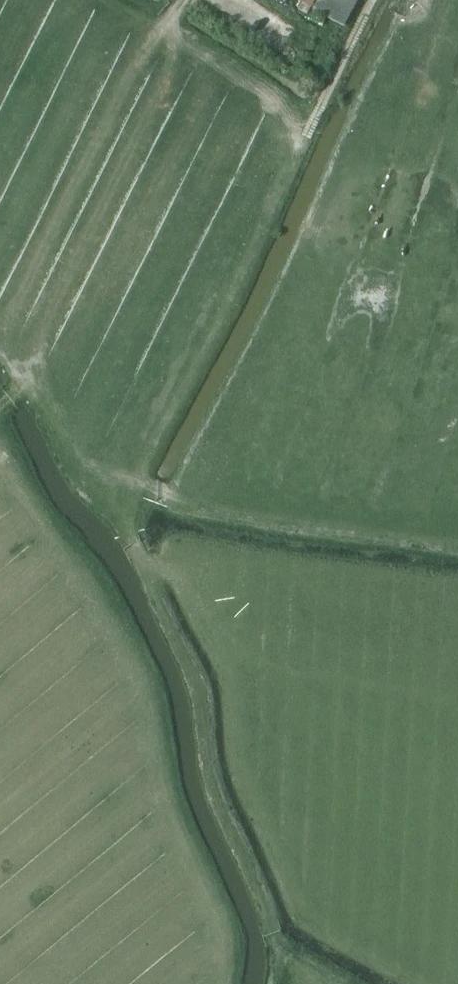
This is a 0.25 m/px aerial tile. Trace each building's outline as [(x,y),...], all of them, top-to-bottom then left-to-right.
[(298,9),(308,14),(315,0),(303,0),(298,9)] [(313,10),(345,27),(359,0),(318,0),(313,10)]
